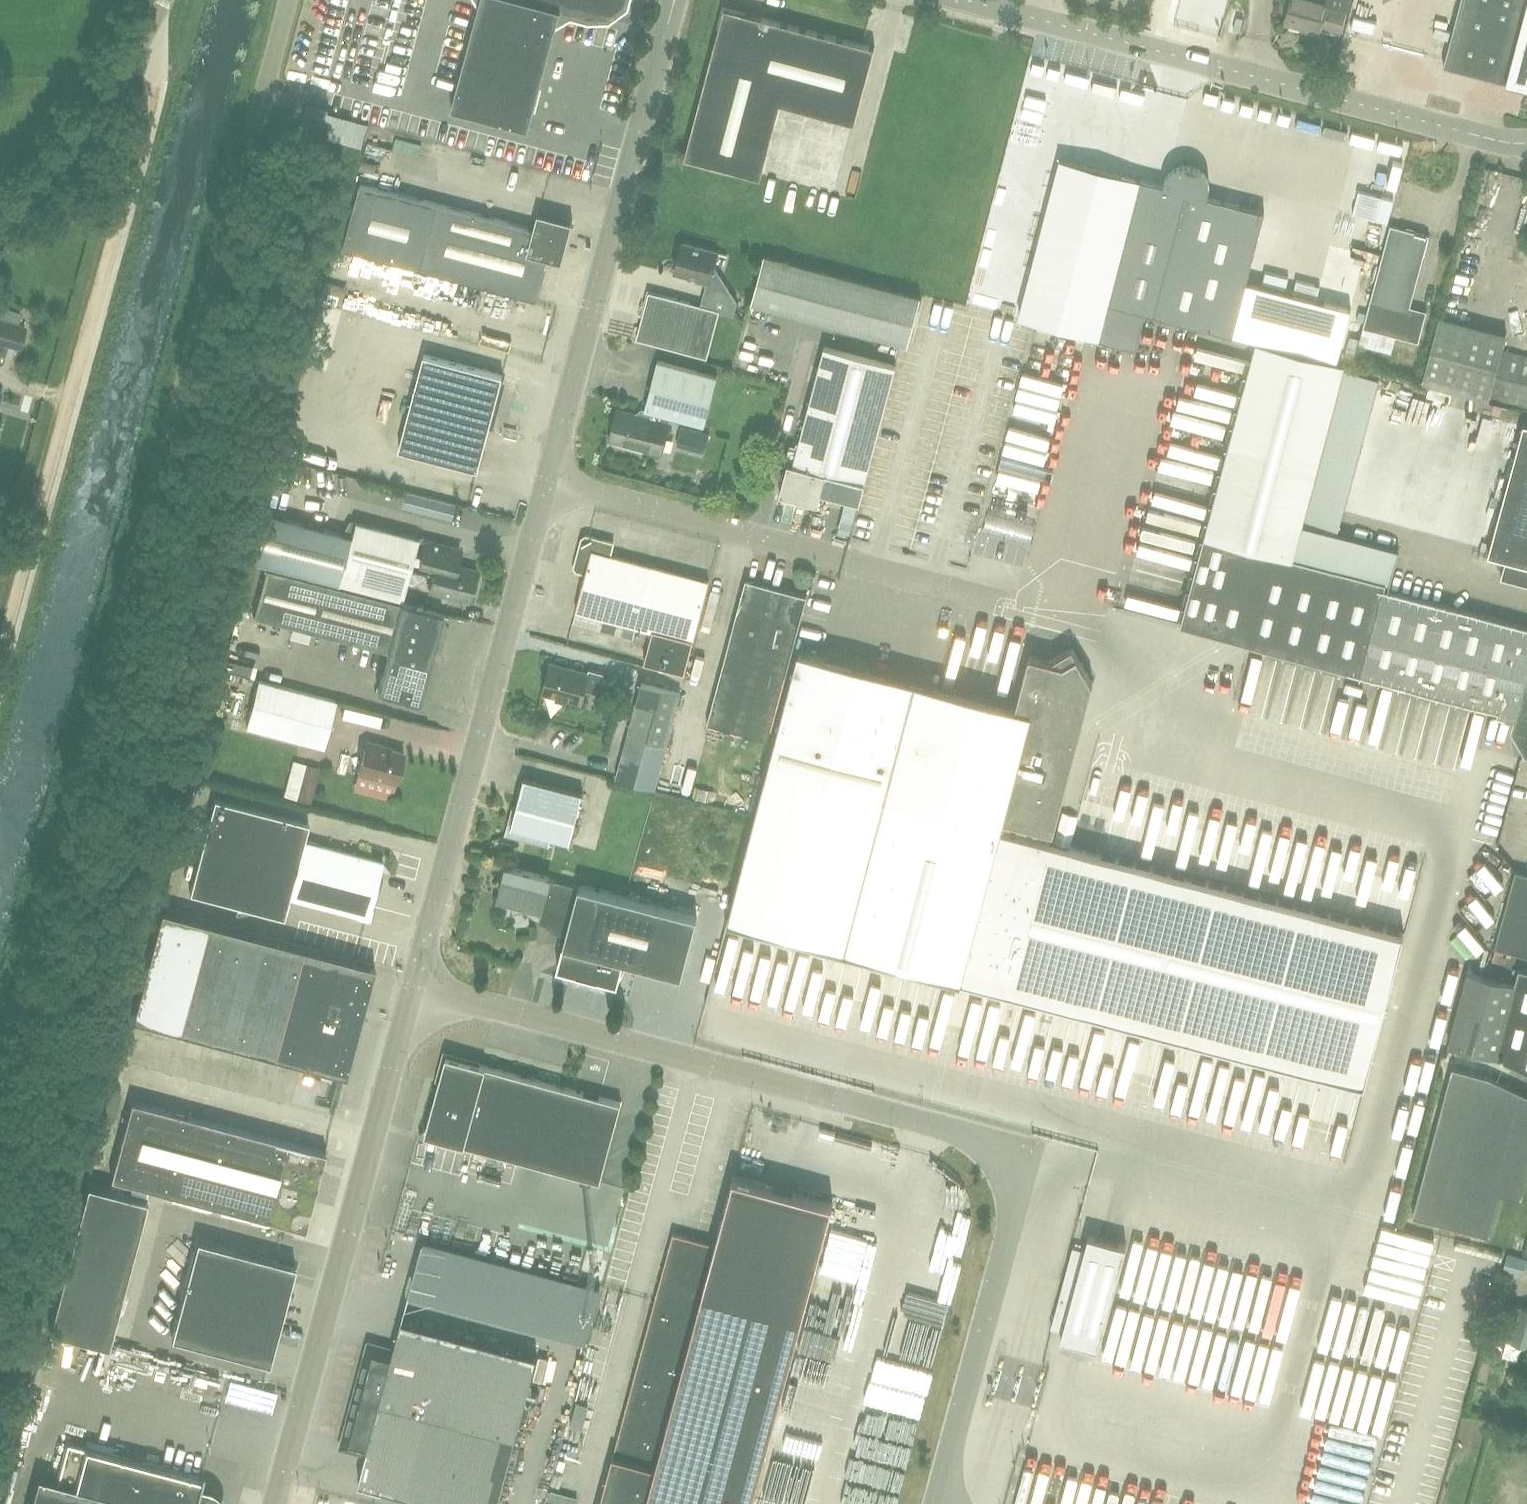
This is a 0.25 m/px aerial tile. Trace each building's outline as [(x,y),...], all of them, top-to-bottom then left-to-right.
[(451,109),(529,129),(558,19),(570,13),(589,18),(608,17),(624,5),(625,0),(480,0),(451,109)] [(1328,1),(1325,0),(1291,0),(1285,23),(1320,33),(1321,27),(1340,33),(1349,0),(1328,0),(1328,1)] [(1443,65),(1526,87),(1526,0),(1460,0),(1443,65)] [(874,47),(724,7),(684,157),(760,177),(780,103),(854,123),(874,47)] [(1145,102),(1158,106),(1162,91),(1150,88),(1145,102)] [(1216,92),(1216,110),(1235,110),(1235,92),(1216,92)] [(299,131),(362,148),(369,123),(328,113),(329,109),(306,103),(299,131)] [(1387,147),(1381,167),(1401,173),(1407,152),(1387,147)] [(1117,303),(1150,181),(1060,157),(1019,316),(1135,347),(1144,311),(1117,303)] [(588,180),(596,181),(599,163),(591,161),(588,180)] [(997,210),(1013,214),(1022,172),(1007,169),(997,210)] [(1170,186),(1150,181),(1117,303),(1144,311),(1232,333),(1242,296),(1265,211),(1201,194),(1204,182),(1198,180),(1194,173),(1187,171),(1179,175),(1173,174),(1170,186)] [(1363,177),(1354,205),(1390,217),(1399,189),(1363,177)] [(534,228),(438,202),(361,182),(343,248),(421,268),(536,299),(548,257),(562,261),(573,221),(539,212),(534,228)] [(1429,235),(1390,224),(1363,327),(1418,341),(1426,310),(1410,306),(1429,235)] [(1311,270),(1327,234),(1308,226),(1293,262),(1311,270)] [(702,304),(720,311),(733,314),(737,301),(714,266),(717,252),(683,243),(675,270),(697,275),(696,280),(708,283),(702,304)] [(764,254),(751,301),(908,343),(920,296),(764,254)] [(978,301),(998,302),(999,279),(979,277),(978,301)] [(720,311),(702,304),(649,290),(636,338),(707,357),(720,311)] [(1324,302),(1310,352),(1338,359),(1351,309),(1324,302)] [(1445,388),(1463,321),(1439,315),(1422,382),(1445,388)] [(18,346),(23,326),(0,320),(0,340),(18,346)] [(1445,388),(1489,399),(1490,396),(1526,405),(1526,356),(1502,349),(1506,332),(1463,321),(1445,388)] [(1168,355),(1172,342),(1147,335),(1144,348),(1168,355)] [(788,461),(779,492),(818,502),(821,491),(847,497),(858,500),(859,501),(864,481),(895,364),(824,345),(797,448),(789,446),(785,461),(788,461)] [(1180,625),(1500,706),(1499,711),(1522,717),(1519,729),(1526,743),(1526,623),(1384,587),(1385,581),(1294,557),(1319,461),(1343,373),(1253,349),(1180,625)] [(424,354),(399,448),(478,469),(503,374),(424,354)] [(717,375),(658,360),(645,408),(705,424),(717,375)] [(1500,434),(1509,409),(1491,402),(1483,428),(1500,434)] [(618,409),(610,438),(659,451),(662,449),(669,423),(618,409)] [(1524,421),(1489,552),(1506,557),(1500,575),(1526,582),(1526,422),(1524,421)] [(437,494),(434,504),(458,510),(460,500),(437,494)] [(355,519),(351,535),(267,513),(254,561),(402,601),(411,567),(434,573),(429,589),(468,599),(476,570),(456,564),(461,548),(418,537),(419,536),(355,519)] [(576,609),(577,609),(574,623),(633,639),(636,625),(651,629),(642,660),(685,671),(709,580),(610,554),(613,541),(586,534),(582,537),(575,565),(577,569),(586,571),(576,609)] [(253,562),(266,565),(253,614),(388,650),(377,690),(419,701),(443,612),(401,601),(402,601),(254,561),(253,562)] [(746,578),(707,724),(768,740),(807,594),(746,578)] [(729,918),(962,979),(1000,830),(1003,818),(1054,831),(1092,681),(1072,646),(1050,660),(1030,655),(1016,707),(914,680),(799,649),(729,918)] [(589,669),(588,672),(551,663),(543,692),(582,702),(585,691),(599,695),(605,673),(589,669)] [(336,700),(258,679),(246,726),(324,747),(336,700)] [(641,682),(626,740),(665,750),(680,692),(641,682)] [(382,744),(366,740),(358,772),(396,782),(403,752),(382,747),(382,744)] [(665,750),(626,740),(616,778),(655,788),(665,750)] [(298,756),(289,791),(301,794),(310,759),(298,756)] [(687,769),(686,793),(695,794),(697,769),(687,769)] [(569,843),(582,792),(524,777),(516,807),(512,806),(505,834),(548,845),(550,838),(569,843)] [(383,859),(304,839),(309,821),(216,796),(191,890),(284,915),(289,897),(367,918),(383,859)] [(1000,830),(962,979),(1364,1084),(1404,934),(1000,830)] [(697,916),(579,885),(579,886),(549,878),(550,877),(507,866),(499,896),(511,899),(513,912),(524,911),(565,938),(558,967),(616,982),(622,959),(682,975),(697,916)] [(1515,870),(1494,947),(1512,952),(1526,956),(1526,873),(1515,870)] [(375,966),(161,910),(132,1018),(346,1076),(375,966)] [(1514,983),(1469,971),(1449,1045),(1496,1057),(1526,1072),(1526,971),(1518,969),(1514,983)] [(621,1102),(446,1055),(425,1134),(600,1181),(621,1102)] [(1414,1215),(1490,1235),(1501,1193),(1521,1198),(1526,1176),(1526,1095),(1489,1077),(1453,1068),(1414,1215)] [(111,1177),(305,1229),(325,1151),(131,1100),(111,1177)] [(448,1162),(447,1173),(480,1176),(481,1165),(448,1162)] [(716,1243),(673,1232),(600,1503),(752,1503),(802,1317),(833,1203),(734,1176),(716,1243)] [(147,1200),(87,1185),(49,1330),(108,1346),(147,1200)] [(1085,1250),(1073,1247),(1052,1327),(1063,1330),(1061,1338),(1098,1348),(1125,1245),(1089,1235),(1085,1250)] [(198,1238),(184,1288),(171,1337),(269,1363),(295,1265),(208,1241),(198,1238)] [(1519,1279),(1525,1260),(1505,1253),(1499,1272),(1519,1279)] [(1506,1339),(1526,1345),(1526,1307),(1516,1304),(1506,1339)] [(377,1344),(367,1350),(343,1438),(350,1448),(366,1453),(358,1482),(442,1503),(498,1503),(538,1356),(402,1319),(394,1349),(377,1344)] [(560,1381),(565,1357),(543,1352),(537,1375),(560,1381)] [(30,1503),(221,1503),(220,1501),(216,1496),(211,1492),(200,1488),(203,1477),(201,1476),(201,1477),(67,1442),(57,1481),(38,1476),(30,1503)]
